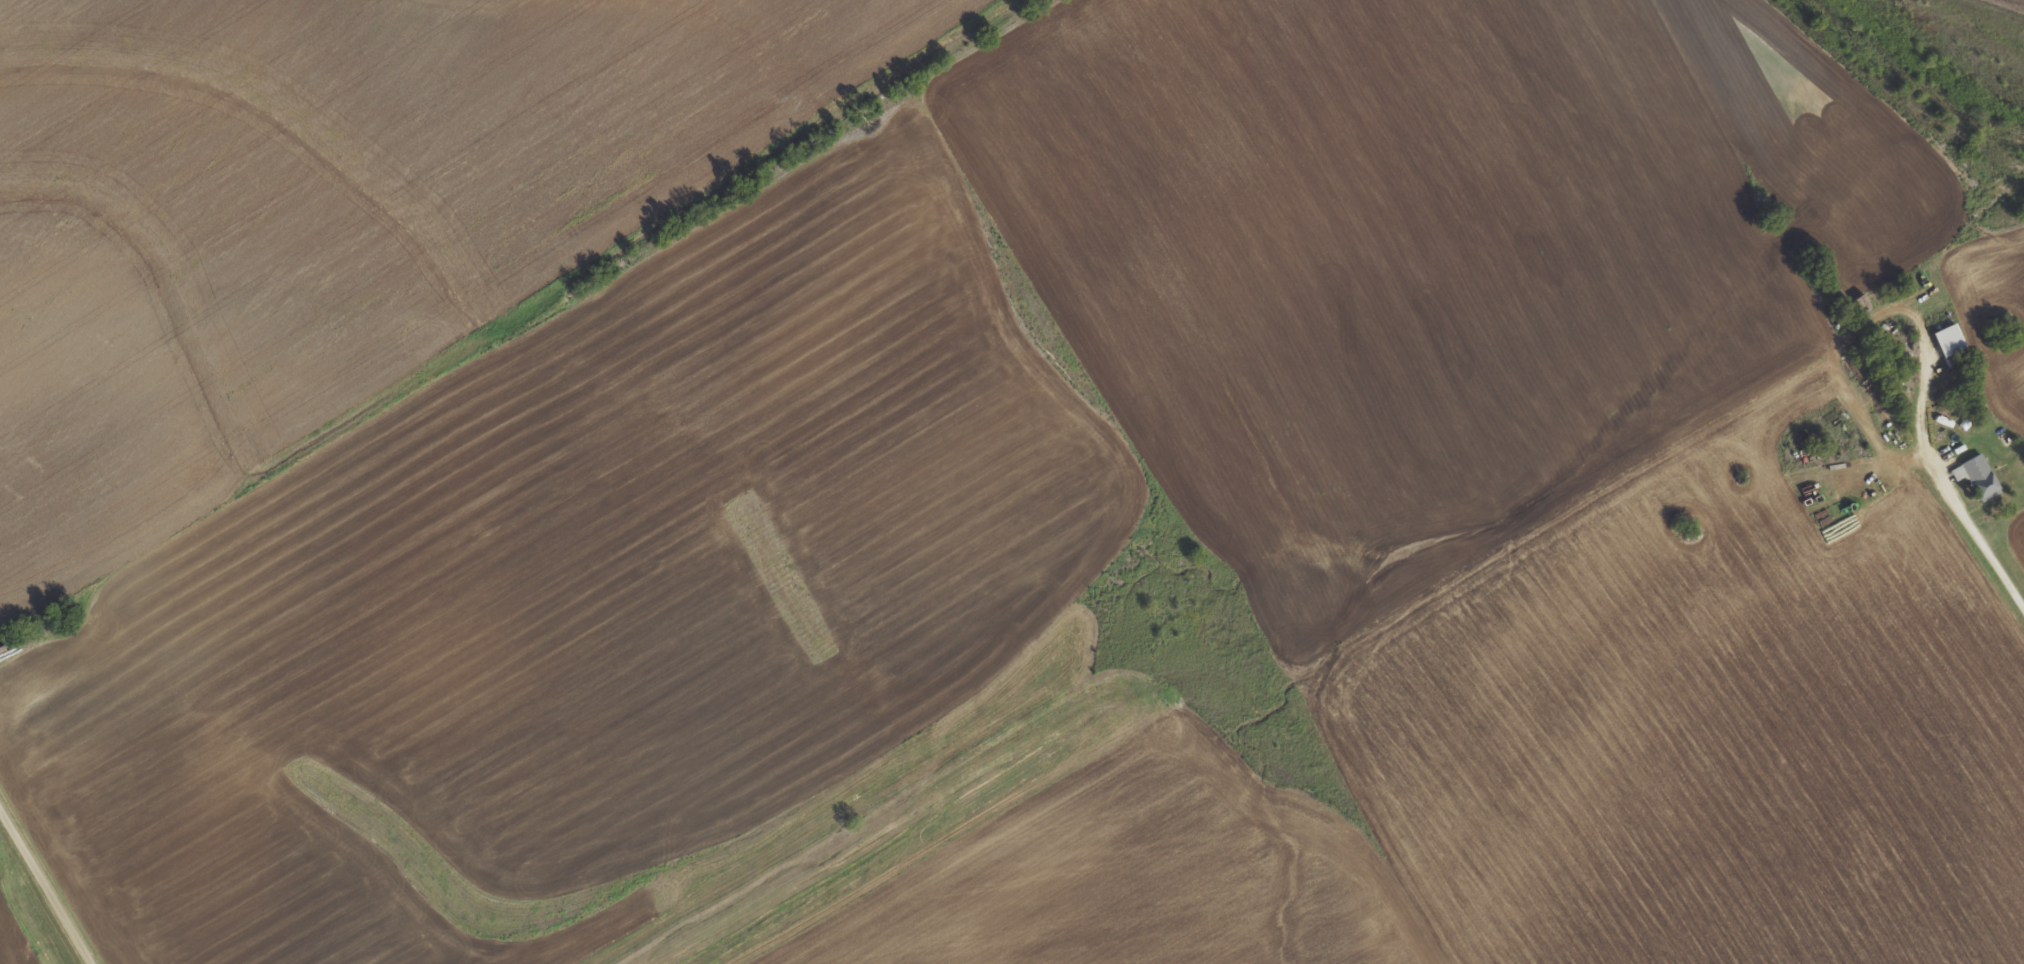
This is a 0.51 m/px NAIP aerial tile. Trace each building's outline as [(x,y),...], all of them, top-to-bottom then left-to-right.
[(1943,358),(1965,348),(1954,323),(1932,332),(1943,358)] [(1978,500),(1999,490),(1981,453),(1960,463),(1978,500)]
